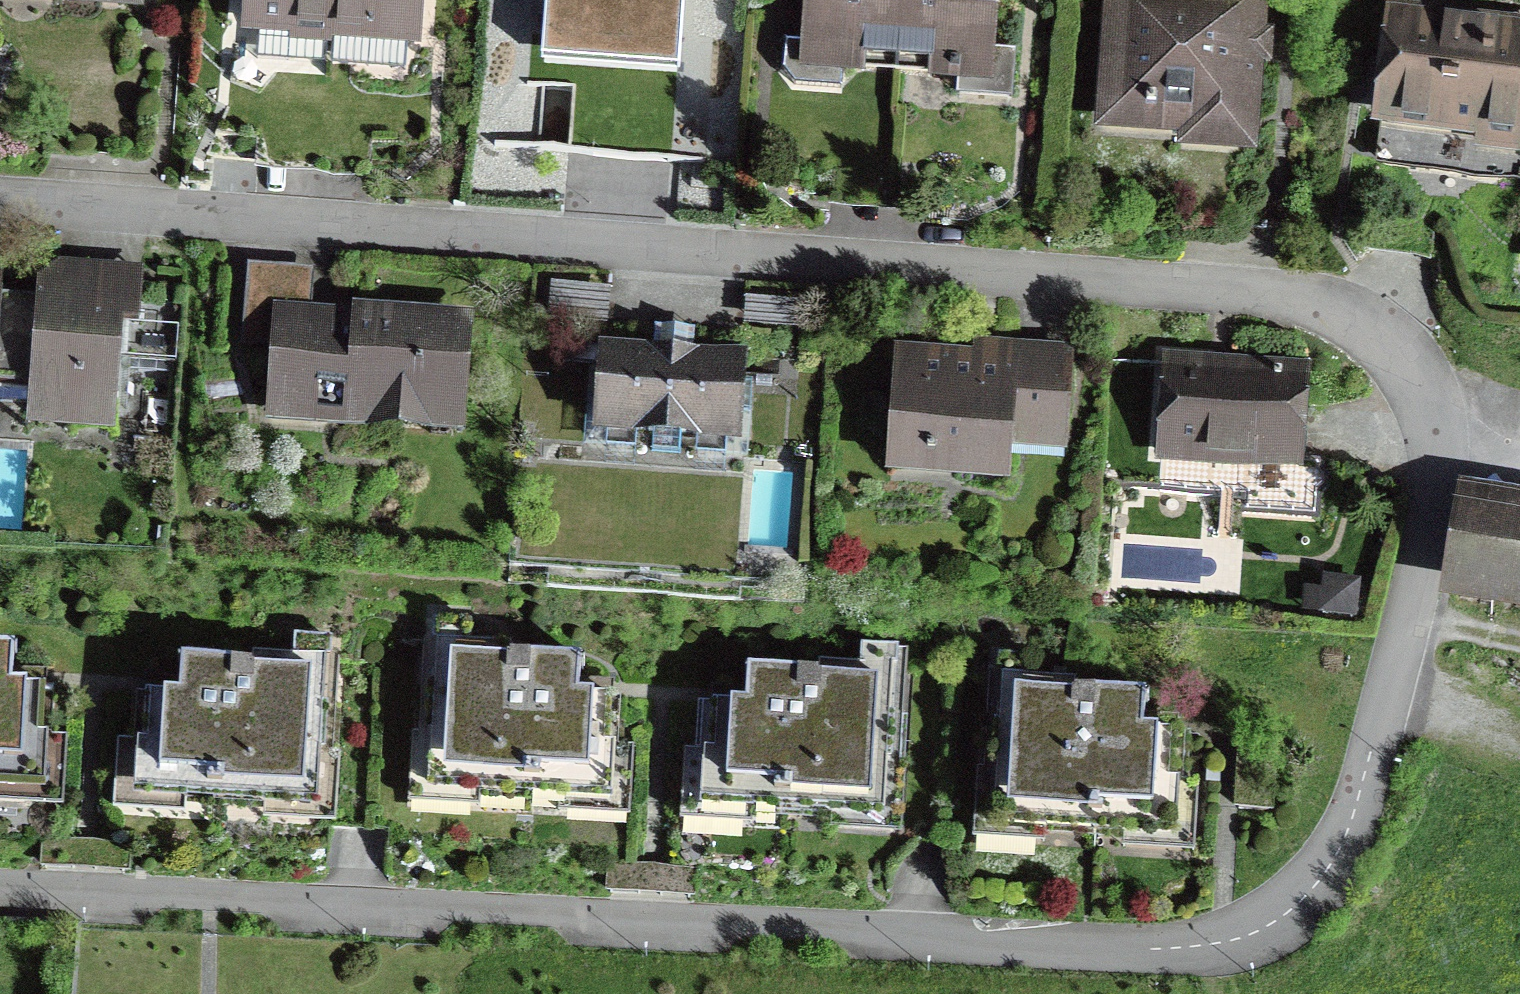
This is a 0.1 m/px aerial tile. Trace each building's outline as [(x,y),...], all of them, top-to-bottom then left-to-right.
[(328,16),(329,0),(253,0),(251,21),(296,24),(297,14),(328,16)] [(328,16),(327,26),(411,33),(414,0),(329,0),(328,16)] [(684,0),(546,0),(543,34),(681,44),(684,0)] [(901,0),(811,0),(808,41),(844,44),(843,64),(895,68),(894,72),(896,72),(901,0)] [(896,72),(898,68),(960,73),(962,49),(988,51),(992,0),(901,0),(896,72)] [(1110,104),(1193,110),(1191,134),(1246,138),(1257,0),(1118,0),(1110,104)] [(1398,17),(1383,141),(1425,146),(1423,164),(1519,176),(1519,171),(1519,32),(1398,17)] [(679,71),(681,44),(543,34),(541,61),(679,71)] [(843,64),(844,44),(808,41),(784,39),(782,68),(794,84),(841,88),(843,64)] [(962,49),(960,73),(986,75),(988,51),(962,49)] [(83,318),(137,322),(139,300),(142,277),(60,270),(35,293),(85,296),(83,318)] [(0,318),(0,400),(27,403),(35,296),(2,293),(0,318)] [(116,419),(120,369),(174,372),(179,303),(139,300),(137,322),(83,318),(85,296),(35,293),(35,296),(27,403),(27,413),(116,419)] [(759,323),(790,326),(792,303),(761,300),(759,323)] [(466,323),(358,315),(357,332),(279,326),(273,409),(276,410),(278,386),(352,391),(351,415),(458,423),(466,323)] [(741,360),(694,356),(695,336),(655,333),(654,353),(605,350),(600,428),(654,432),(652,450),(681,452),(683,434),(735,438),(741,360)] [(1068,352),(1012,348),(1011,364),(898,356),(892,447),(926,450),(931,457),(958,459),(957,474),(1006,477),(1009,440),(1011,409),(1063,413),(1068,352)] [(1304,373),(1167,363),(1161,453),(1209,456),(1210,446),(1251,449),(1251,459),(1298,463),(1304,373)] [(1011,409),(1009,440),(1061,444),(1063,413),(1011,409)] [(926,450),(892,447),(890,469),(957,474),(958,459),(931,457),(926,450)] [(1468,511),(1456,582),(1519,593),(1519,520),(1468,511)] [(626,698),(622,697),(621,721),(606,720),(602,789),(437,779),(440,739),(430,739),(437,619),(424,618),(425,640),(423,640),(420,687),(416,687),(407,803),(480,807),(481,799),(558,804),(557,812),(630,816),(634,746),(623,745),(626,698)] [(430,739),(440,739),(437,779),(602,789),(606,720),(621,721),(622,697),(613,697),(578,695),(579,678),(580,659),(511,655),(511,643),(466,641),(467,621),(437,619),(430,739)] [(148,716),(144,786),(308,796),(311,756),(321,757),(328,637),(298,635),(297,655),(251,652),(251,664),(181,660),(180,679),(179,695),(144,693),(135,692),(134,715),(148,716)] [(134,715),(135,692),(131,692),(128,740),(117,740),(113,809),(185,814),(186,806),(263,811),(263,819),(336,823),(341,707),(337,707),(340,660),(337,660),(341,638),(328,637),(321,757),(311,756),(308,796),(144,786),(148,716),(134,715)] [(714,733),(710,796),(875,806),(877,767),(887,767),(894,647),(865,645),(863,665),(818,662),(817,674),(748,670),(746,705),(710,703),(702,702),(700,732),(714,733)] [(700,732),(702,702),(698,702),(695,750),(684,749),(679,819),(752,824),(753,816),(830,820),(829,829),(902,833),(907,763),(904,763),(907,717),(903,717),(908,648),(894,647),(887,767),(877,767),(875,806),(710,796),(714,733),(700,732)] [(36,779),(40,710),(54,711),(55,687),(46,687),(12,685),(14,649),(0,648),(0,777),(36,779)] [(990,676),(988,675),(972,838),(1045,842),(1045,834),(1122,839),(1122,847),(1194,851),(1199,781),(1188,781),(1191,733),(1187,732),(1185,762),(1171,761),(1167,824),(1002,814),(1005,774),(995,774),(1002,654),(989,653),(990,676)] [(995,774),(1005,774),(1002,814),(1167,824),(1171,761),(1185,762),(1187,732),(1177,732),(1143,730),(1144,713),(1145,694),(1076,690),(1076,678),(1031,676),(1032,656),(1002,654),(995,774)] [(47,670),(13,668),(12,685),(46,687),(47,670)] [(145,677),(144,693),(179,695),(180,679),(145,677)] [(613,697),(614,681),(579,678),(578,695),(613,697)] [(712,686),(710,703),(746,705),(747,689),(712,686)] [(55,687),(54,711),(40,710),(36,779),(0,777),(0,802),(63,806),(68,736),(56,735),(59,687),(55,687)] [(1178,716),(1144,713),(1143,730),(1177,732),(1178,716)]
